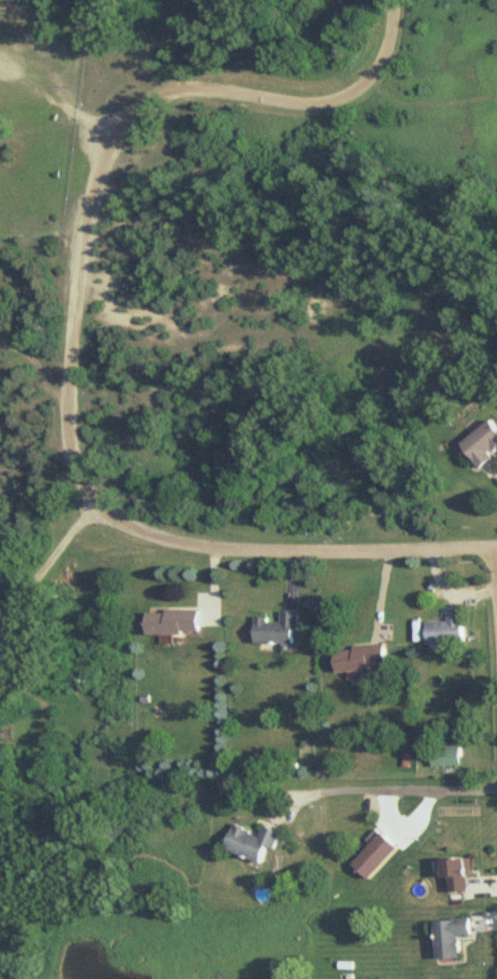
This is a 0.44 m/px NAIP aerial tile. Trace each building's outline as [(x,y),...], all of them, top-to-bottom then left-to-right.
[(493,453),(496,450),(496,425),(493,420),(463,443),(483,468),(496,458),(493,453)] [(465,608),(448,608),(448,622),(429,622),(429,643),(466,642),(465,608)] [(202,610),(149,610),(149,634),(202,634),(202,610)] [(256,642),(299,643),(300,611),(283,611),(283,620),(257,619),(256,642)] [(339,646),(339,669),(389,669),(389,645),(339,646)] [(432,766),(461,766),(461,746),(432,746),(432,766)] [(280,849),(286,831),(268,825),(265,835),(238,825),(229,850),(266,863),(272,847),(280,849)] [(354,863),(371,879),(401,848),(384,832),(354,863)] [(451,858),(451,893),(474,893),(474,858),(451,858)] [(438,920),(439,959),(462,959),(462,936),(474,936),(474,920),(438,920)]
